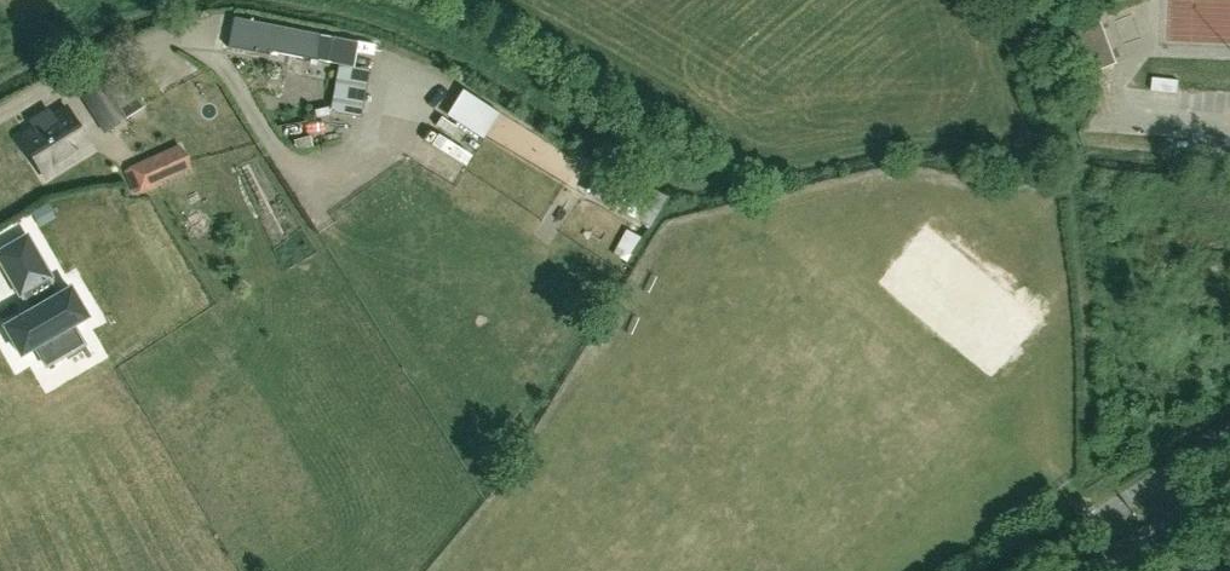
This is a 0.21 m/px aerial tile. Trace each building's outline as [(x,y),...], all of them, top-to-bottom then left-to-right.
[(348,56),(351,41),(234,18),(228,46),(268,54),(268,51),(293,56),(345,65),(348,56)] [(1075,29),(1091,73),(1118,63),(1101,19),(1075,29)] [(362,116),(369,79),(355,78),(356,69),(339,66),(331,109),(362,116)] [(1154,77),(1152,90),(1177,94),(1179,81),(1154,77)] [(143,107),(134,94),(122,102),(116,92),(110,82),(109,81),(85,96),(91,107),(106,130),(143,107)] [(317,117),(319,116),(330,114),(330,110),(329,107),(315,110),(317,117)] [(46,178),(92,149),(67,108),(53,117),(49,111),(31,123),(34,129),(20,137),(46,178)] [(347,135),(347,123),(320,123),(319,135),(347,135)] [(139,190),(170,177),(160,152),(129,165),(139,190)] [(609,172),(595,198),(651,227),(664,200),(609,172)] [(42,261),(27,236),(0,251),(0,260),(11,279),(20,294),(21,294),(31,310),(4,326),(21,355),(35,347),(46,366),(85,344),(73,325),(88,317),(71,287),(59,294),(49,277),(51,277),(42,261)]
